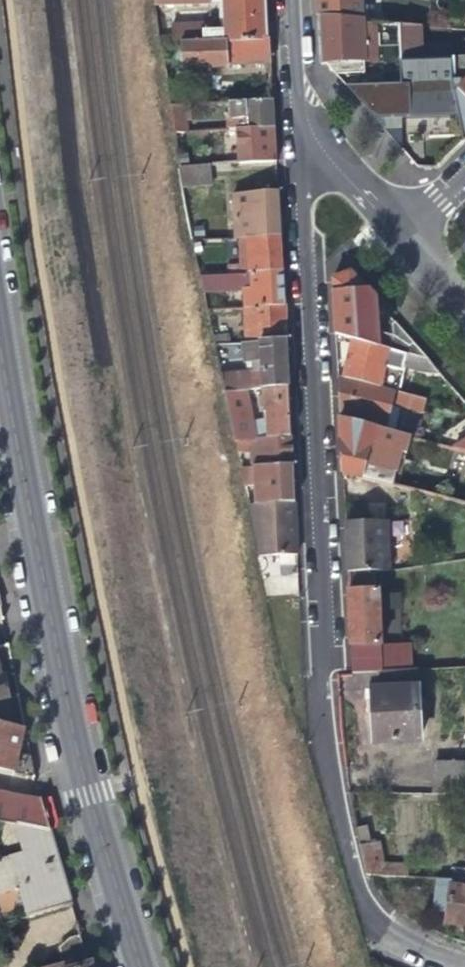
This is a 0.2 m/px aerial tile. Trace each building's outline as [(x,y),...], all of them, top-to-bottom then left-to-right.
[(179,45),(269,38),(268,7),(267,0),(221,0),(222,30),(202,31),(201,23),(170,25),(171,37),(159,38),(160,47),(179,45)] [(317,18),(361,21),(361,14),(366,14),(366,6),(361,7),(360,0),(316,0),(317,18)] [(327,63),(401,59),(399,23),(361,21),(317,18),(318,39),(321,63),(327,63)] [(422,25),(399,23),(401,59),(423,59),(422,25)] [(270,50),(269,38),(179,45),(182,70),(270,62),(270,50)] [(453,55),(453,58),(453,87),(460,114),(464,134),(464,60),(464,55),(453,55)] [(423,59),(401,59),(327,63),(404,149),(403,116),(460,114),(453,87),(453,58),(423,59)] [(229,129),(236,128),(274,126),(273,114),(272,99),(228,101),(229,129)] [(175,130),(188,129),(185,104),(172,105),(175,130)] [(275,143),(274,126),(236,128),(238,163),(276,161),(275,143)] [(208,164),(201,165),(178,166),(181,184),(209,182),(208,164)] [(234,237),(238,237),(249,237),(279,236),(278,209),(277,191),(248,193),(248,192),(232,193),(234,237)] [(249,237),(251,273),(281,272),(280,254),(279,236),(249,237)] [(238,237),(240,263),(240,273),(251,273),(249,237),(238,237)] [(227,264),(227,273),(240,273),(240,263),(227,264)] [(241,288),(242,307),(283,305),(282,286),(281,272),(251,273),(240,273),(227,273),(223,274),(224,283),(224,288),(241,288)] [(201,284),(224,283),(223,274),(199,275),(201,284)] [(331,301),(333,334),(351,339),(426,359),(394,323),(388,328),(393,336),(378,332),(375,309),(380,308),(350,274),(330,280),(331,301)] [(242,307),(243,326),(257,326),(257,341),(285,339),(284,317),(283,305),(242,307)] [(244,341),(257,341),(257,326),(243,326),(244,341)] [(218,372),(221,391),(241,390),(262,389),(287,388),(286,360),(285,339),(257,341),(244,341),(241,341),(242,362),(250,361),(258,360),(258,370),(250,370),(218,372)] [(439,373),(426,359),(351,339),(347,356),(341,379),(354,382),(378,388),(384,364),(394,367),(424,374),(439,373)] [(250,361),(250,370),(258,370),(258,360),(250,361)] [(388,391),(394,367),(384,364),(378,388),(388,391)] [(390,406),(407,411),(411,396),(388,391),(378,388),(354,382),(341,379),(335,378),(336,399),(337,419),(344,421),(383,431),(390,406)] [(248,426),(241,390),(221,391),(231,441),(290,437),(289,412),(287,388),(262,389),(263,426),(248,426)] [(424,400),(411,396),(407,411),(421,414),(424,400)] [(410,439),(383,431),(344,421),(337,419),(338,440),(340,473),(389,486),(398,453),(405,455),(410,439)] [(251,453),(252,467),(291,465),(290,450),(290,437),(231,441),(232,443),(233,444),(235,454),(251,453)] [(453,450),(464,453),(464,441),(453,450)] [(247,506),(256,505),(293,503),(292,478),(291,465),(252,467),(252,477),(254,496),(245,497),(247,506)] [(241,479),(252,477),(252,467),(238,467),(241,479)] [(259,557),(296,555),(295,529),(293,503),(256,505),(259,557)] [(343,538),(345,575),(383,573),(380,523),(343,525),(343,538)] [(382,673),(378,591),(346,592),(347,614),(350,674),(382,673)] [(16,730),(6,681),(2,682),(0,671),(0,726),(16,730)] [(383,673),(384,689),(414,688),(414,674),(383,673)] [(418,740),(414,688),(384,689),(371,690),(373,715),(375,742),(418,740)] [(26,732),(16,730),(0,726),(0,772),(35,781),(32,763),(20,759),(26,732)] [(464,794),(464,762),(431,761),(432,794),(464,794)] [(19,828),(29,830),(51,835),(42,804),(0,795),(0,824),(19,828)] [(11,859),(11,860),(30,920),(73,907),(63,873),(51,835),(29,830),(19,828),(1,834),(6,850),(21,844),(25,855),(11,859)] [(365,840),(357,841),(364,876),(371,876),(405,878),(406,866),(382,864),(377,843),(366,845),(365,840)] [(0,863),(0,917),(3,928),(30,920),(11,860),(0,863)] [(434,915),(447,917),(451,888),(451,880),(439,880),(434,915)] [(451,888),(447,917),(446,923),(457,924),(464,925),(464,890),(451,888)] [(82,936),(73,939),(60,951),(64,966),(91,966),(82,936)]
